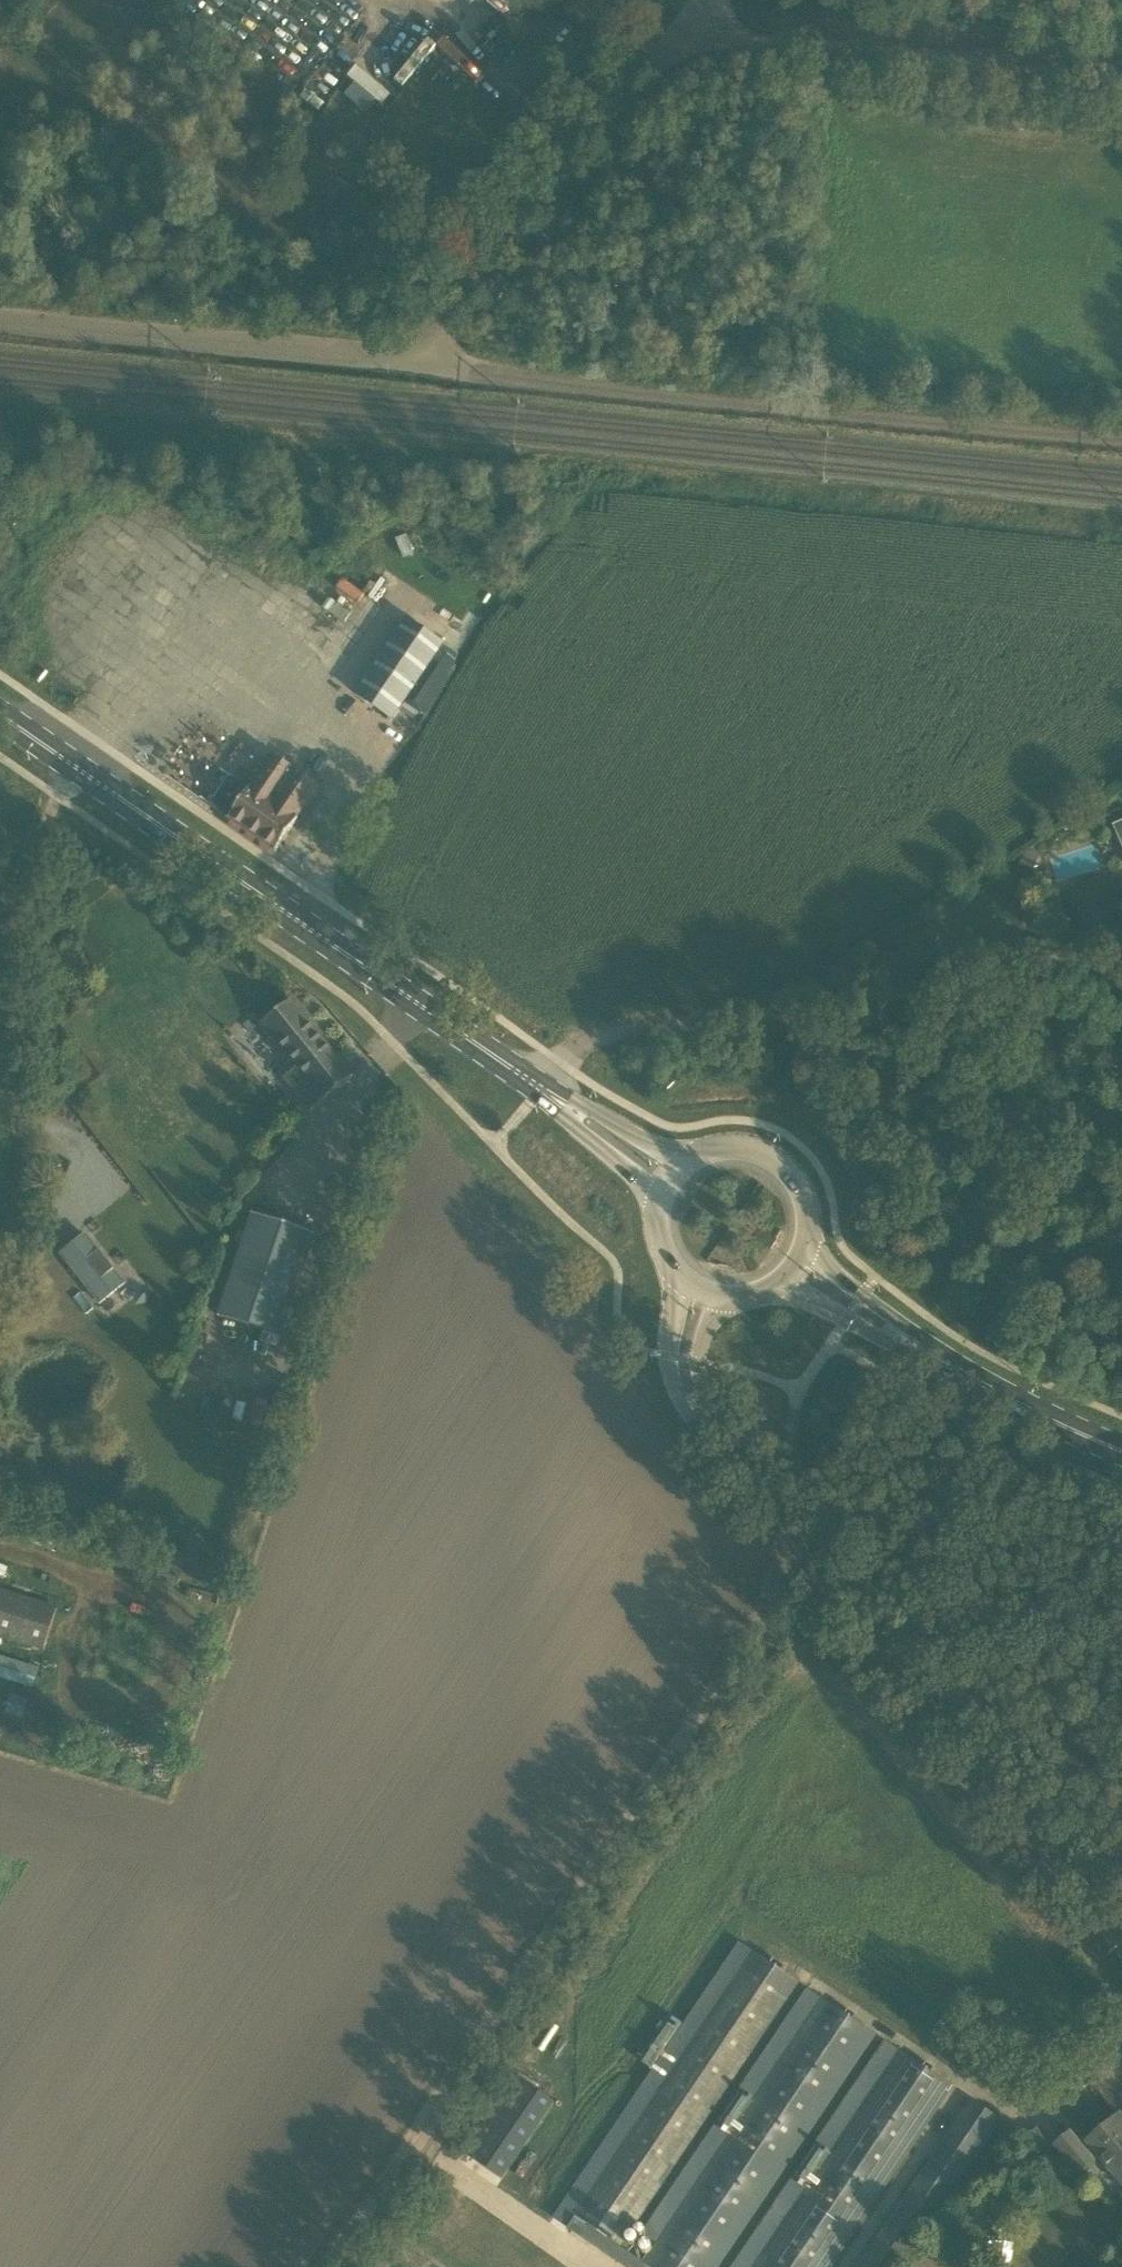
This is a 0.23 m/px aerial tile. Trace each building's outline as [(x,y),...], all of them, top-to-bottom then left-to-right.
[(519,0),(489,0),(506,15),(519,0)] [(478,84),(487,74),(448,38),(441,46),(432,38),(395,78),(405,87),(440,49),(478,84)] [(383,104),(392,93),(357,65),(349,76),(383,104)] [(427,612),(417,628),(405,620),(356,694),(393,719),(442,645),(444,647),(455,630),(427,612)] [(289,766),(273,755),(252,787),(251,786),(249,788),(231,775),(210,805),(228,817),(228,819),(276,852),(276,850),(298,818),(297,817),(318,786),(303,775),(302,774),(301,776),(289,768),(290,766),(289,766)] [(353,1076),(291,1000),(262,1024),(297,1067),(284,1078),(310,1110),(353,1076)] [(218,1315),(282,1336),(316,1234),(252,1213),(218,1315)] [(87,1230),(60,1252),(104,1303),(130,1281),(87,1230)] [(226,1386),(218,1411),(244,1419),(252,1394),(226,1386)] [(249,1423),(262,1427),(271,1401),(258,1396),(249,1423)] [(57,1609),(0,1591),(0,1636),(44,1650),(57,1609)] [(0,1654),(0,1676),(34,1687),(41,1665),(1,1653),(0,1654)] [(835,1654),(826,1660),(833,1669),(841,1663),(835,1654)] [(11,1696),(5,1715),(23,1720),(28,1701),(11,1696)] [(953,2087),(900,2051),(761,2258),(736,2240),(747,2224),(875,2035),(823,1999),(644,2264),(619,2247),(798,1982),(754,1952),(575,2217),(586,2225),(578,2235),(625,2266),(831,2266),(953,2087)] [(514,2073),(461,2148),(503,2177),(555,2102),(514,2073)] [(990,2137),(1009,2150),(1019,2143),(1035,2164),(1054,2148),(1036,2126),(1008,2142),(993,2132),(1001,2120),(971,2099),(858,2266),(902,2266),(990,2137)] [(1120,2114),(1082,2146),(1070,2132),(1055,2145),(1078,2173),(1099,2155),(1121,2183),(1121,2116),(1120,2114)]
